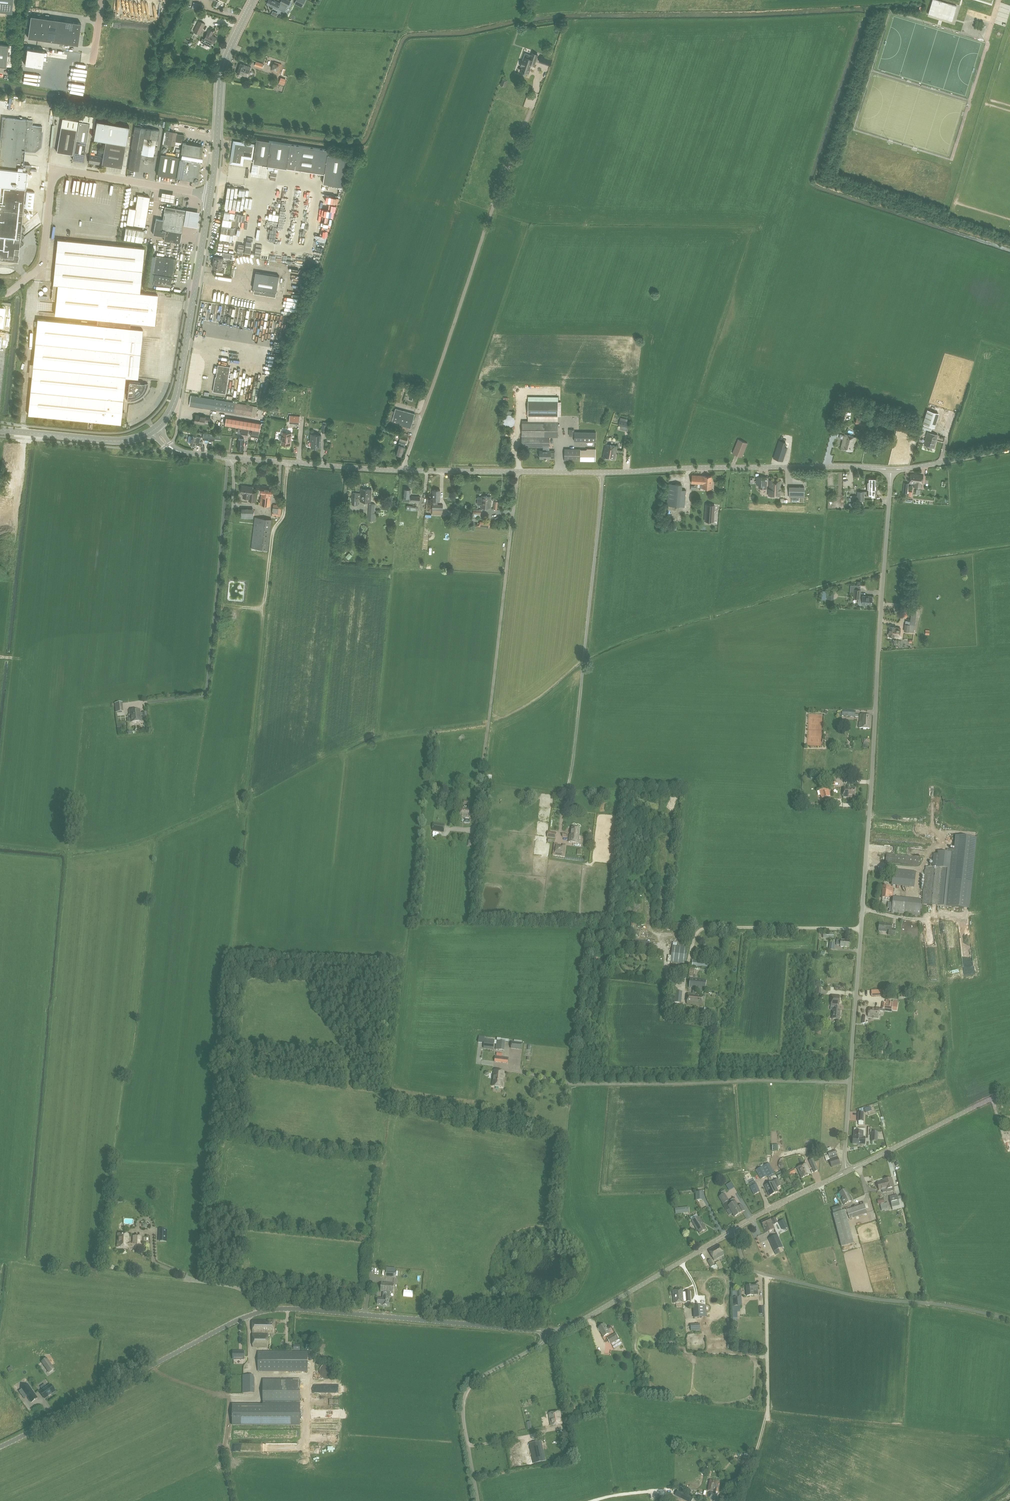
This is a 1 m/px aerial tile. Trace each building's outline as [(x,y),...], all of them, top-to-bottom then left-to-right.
[(12,13),(13,0),(0,0),(0,11),(12,13)] [(278,8),(284,11),(287,5),(288,5),(290,1),(289,0),(281,0),(280,3),(275,0),(269,0),(268,1),(267,2),(267,3),(267,4),(274,7),(274,8),(276,9),(277,8),(277,9),(278,8)] [(928,14),(929,11),(953,18),(957,6),(938,0),(932,0),(929,11),(928,14)] [(31,16),(28,37),(78,45),(81,23),(31,16)] [(193,32),(200,35),(205,24),(199,21),(193,32)] [(209,29),(204,39),(213,44),(216,37),(212,35),(214,31),(209,29)] [(7,67),(7,66),(9,45),(0,45),(0,66),(7,67)] [(27,48),(25,64),(42,67),(44,51),(27,48)] [(517,69),(520,70),(520,71),(521,71),(521,72),(523,72),(525,72),(525,73),(527,74),(527,73),(528,73),(528,72),(529,72),(530,69),(529,69),(531,65),(534,66),(534,65),(538,54),(532,53),(531,55),(530,59),(525,57),(524,61),(523,60),(521,66),(518,65),(517,69)] [(553,65),(555,59),(548,56),(546,61),(553,65)] [(279,73),(281,64),(275,62),(272,70),(279,73)] [(251,67),(245,65),(240,64),(237,74),(241,75),(248,77),(251,67)] [(73,160),(83,161),(87,141),(89,127),(94,128),(95,118),(80,116),(77,131),(73,160)] [(0,142),(0,168),(30,171),(31,165),(21,164),(23,150),(33,151),(33,150),(35,150),(38,148),(38,147),(40,147),(42,126),(32,125),(33,121),(2,117),(0,142)] [(62,118),(57,152),(72,155),(78,121),(62,118)] [(105,141),(101,164),(122,168),(126,144),(129,126),(96,120),(93,139),(105,141)] [(132,148),(129,169),(138,171),(140,159),(144,159),(144,162),(145,163),(147,163),(148,163),(151,163),(154,164),(154,161),(155,156),(153,156),(155,144),(157,144),(160,130),(145,127),(135,126),(131,148),(132,148)] [(166,131),(164,143),(174,145),(175,142),(181,143),(182,140),(183,140),(184,135),(175,134),(175,133),(166,131)] [(253,163),(325,174),(323,183),(343,186),(347,157),(328,154),(329,150),(271,141),(257,139),(253,163)] [(231,162),(241,164),(243,156),(253,158),(254,145),(234,142),(231,162)] [(175,154),(166,152),(161,151),(157,174),(172,176),(187,178),(187,179),(194,180),(195,181),(197,182),(198,181),(199,178),(198,177),(203,146),(182,143),(181,153),(176,152),(175,154)] [(90,155),(89,162),(99,164),(100,157),(90,155)] [(18,263),(20,247),(24,244),(20,240),(24,237),(21,233),(25,229),(22,225),(25,188),(1,186),(0,195),(0,261),(18,263)] [(174,194),(161,192),(160,199),(173,201),(174,194)] [(138,195),(135,209),(128,208),(126,223),(145,226),(149,196),(138,195)] [(156,218),(153,234),(164,236),(164,240),(174,242),(175,232),(181,233),(183,219),(175,218),(177,208),(165,207),(163,220),(156,218)] [(192,211),(186,210),(184,225),(190,226),(197,227),(199,212),(192,211)] [(124,239),(142,242),(144,231),(125,228),(124,239)] [(232,242),(219,240),(217,249),(236,252),(239,236),(233,235),(232,242)] [(53,279),(140,288),(144,248),(57,239),(53,279)] [(257,243),(255,256),(262,256),(262,251),(264,252),(264,248),(263,247),(263,244),(257,243)] [(242,254),(254,255),(255,245),(248,245),(248,247),(242,246),(242,254)] [(155,255),(152,273),(155,274),(153,284),(170,286),(172,277),(173,277),(174,273),(175,273),(175,270),(176,259),(155,255)] [(215,256),(214,263),(222,264),(224,258),(224,257),(223,257),(215,256)] [(254,288),(254,293),(276,296),(279,276),(256,272),(253,288),(254,288)] [(37,319),(35,342),(43,343),(93,348),(121,351),(140,353),(143,327),(133,326),(133,328),(130,328),(131,322),(155,324),(158,294),(140,293),(140,288),(53,279),(51,298),(53,300),(56,300),(55,314),(97,319),(97,325),(37,319)] [(266,314),(215,307),(213,323),(250,328),(250,329),(255,330),(256,327),(264,329),(266,314)] [(264,324),(262,336),(267,337),(267,335),(275,336),(277,326),(264,324)] [(28,415),(121,424),(125,377),(138,378),(140,353),(121,351),(93,348),(43,343),(35,342),(28,415)] [(226,393),(230,367),(218,365),(216,377),(215,376),(215,379),(213,391),(226,393)] [(236,377),(241,378),(242,370),(231,368),(230,374),(236,375),(236,377)] [(137,399),(138,398),(139,398),(140,397),(142,396),(143,395),(144,394),(144,393),(145,392),(146,391),(146,390),(147,389),(147,388),(147,387),(148,386),(148,385),(148,383),(130,382),(129,383),(127,401),(129,401),(130,401),(131,401),(133,400),(135,400),(136,399),(137,399)] [(190,405),(195,406),(252,416),(253,406),(191,396),(190,405)] [(528,416),(558,416),(558,401),(528,401),(528,416)] [(387,422),(388,422),(411,428),(415,413),(395,408),(395,411),(391,410),(387,422)] [(927,409),(922,424),(932,427),(934,427),(939,413),(927,409)] [(196,414),(194,422),(204,424),(205,420),(210,421),(210,417),(206,416),(196,414)] [(513,416),(512,415),(510,415),(509,414),(507,415),(506,415),(504,416),(503,417),(503,419),(502,420),(502,422),(503,423),(504,425),(505,426),(506,427),(508,427),(509,427),(511,427),(512,426),(514,425),(514,423),(515,422),(515,420),(515,419),(514,417),(513,416)] [(865,426),(867,417),(861,415),(859,424),(865,426)] [(227,416),(225,425),(260,431),(261,422),(227,416)] [(627,421),(620,419),(619,425),(629,428),(630,422),(627,421)] [(545,420),(522,420),(521,447),(542,447),(543,447),(543,450),(540,450),(539,458),(551,458),(555,458),(555,450),(551,450),(549,450),(549,447),(550,447),(550,436),(558,436),(558,421),(545,420)] [(408,440),(409,437),(408,437),(408,434),(407,433),(402,431),(401,433),(396,431),(395,434),(401,435),(399,440),(400,440),(398,445),(396,453),(402,455),(405,447),(404,446),(405,443),(406,441),(407,439),(408,440)] [(596,431),(575,431),(575,440),(596,441),(596,431)] [(280,435),(279,440),(282,440),(281,444),(290,445),(291,433),(283,432),(282,436),(280,435)] [(934,447),(938,435),(927,432),(924,444),(934,447)] [(311,441),(312,441),(311,447),(320,448),(321,435),(311,434),(311,441)] [(840,448),(852,451),(856,437),(844,434),(844,435),(840,434),(839,438),(843,439),(840,448)] [(199,445),(199,444),(202,445),(203,442),(201,441),(202,437),(193,435),(193,436),(189,435),(188,442),(191,443),(191,444),(195,445),(196,444),(199,445)] [(732,453),(742,457),(748,443),(738,439),(732,453)] [(603,458),(615,459),(617,446),(605,445),(603,458)] [(777,445),(773,458),(783,461),(787,448),(777,445)] [(564,460),(580,460),(595,461),(596,449),(587,449),(586,450),(581,450),(580,449),(564,449),(564,460)] [(913,486),(922,487),(923,476),(920,475),(911,474),(909,484),(914,484),(913,486)] [(691,483),(700,484),(703,484),(704,475),(692,475),(691,483)] [(703,484),(700,484),(700,488),(712,488),(712,476),(704,475),(703,484)] [(756,484),(760,484),(766,485),(767,485),(767,476),(759,476),(756,476),(756,481),(756,484)] [(768,495),(780,496),(781,481),(769,480),(769,487),(769,488),(768,495)] [(682,490),(682,484),(668,483),(667,505),(685,506),(686,490),(682,490)] [(253,487),(242,486),(242,489),(240,490),(240,492),(241,493),(244,494),(243,497),(250,498),(249,501),(255,501),(256,493),(253,492),(253,487)] [(789,486),(789,497),(804,497),(804,487),(789,486)] [(261,492),(262,493),(260,504),(270,505),(272,494),(273,490),(272,489),(269,488),(268,489),(262,488),(261,492)] [(352,504),(358,505),(358,498),(360,498),(360,501),(371,502),(372,489),(361,488),(360,493),(353,493),(352,504)] [(409,501),(411,501),(411,497),(410,497),(410,489),(404,489),(403,497),(403,500),(409,501)] [(442,490),(434,490),(434,503),(442,503),(442,490)] [(481,508),(490,508),(491,496),(482,496),(482,497),(478,496),(477,504),(481,504),(481,508)] [(273,504),(272,515),(281,516),(282,505),(273,504)] [(705,521),(713,521),(714,505),(706,504),(705,521)] [(434,505),(434,515),(445,514),(444,505),(434,505)] [(241,518),(253,519),(253,510),(242,509),(241,518)] [(251,548),(268,550),(272,519),(255,517),(251,548)] [(860,589),(854,588),(853,593),(853,597),(858,598),(858,603),(859,604),(860,605),(866,605),(867,603),(871,604),(872,596),(863,595),(863,596),(861,596),(861,589),(860,589)] [(914,632),(917,612),(911,612),(910,624),(905,623),(904,631),(914,632)] [(900,628),(895,627),(890,626),(888,635),(894,636),(899,637),(900,628)] [(122,702),(114,703),(116,712),(123,711),(122,702)] [(141,710),(129,711),(130,720),(130,723),(142,722),(141,710)] [(860,715),(859,728),(871,729),(872,715),(860,715)] [(842,796),(843,796),(843,797),(854,798),(855,788),(844,787),(844,791),(842,791),(842,796)] [(828,788),(819,790),(821,799),(831,796),(828,788)] [(460,807),(460,818),(465,818),(464,823),(470,823),(470,819),(471,819),(472,808),(468,808),(469,806),(469,801),(465,801),(464,807),(460,807)] [(445,824),(434,823),(433,831),(444,832),(445,824)] [(571,835),(570,834),(569,842),(579,843),(580,836),(579,836),(580,829),(571,827),(571,835)] [(956,837),(954,850),(948,907),(969,909),(975,838),(956,836),(956,837)] [(886,841),(884,864),(915,867),(917,844),(886,841)] [(557,844),(555,843),(553,855),(564,856),(566,845),(563,844),(562,847),(557,846),(557,844)] [(948,907),(954,850),(948,850),(947,853),(938,852),(936,868),(925,867),(922,899),(893,897),(891,913),(915,915),(914,916),(917,917),(917,916),(920,916),(921,904),(922,904),(948,907)] [(889,877),(888,881),(892,881),(892,885),(914,887),(915,872),(893,870),(892,878),(889,877)] [(892,896),(893,888),(889,888),(883,887),(882,899),(888,899),(889,896),(892,896)] [(888,935),(895,936),(895,930),(891,929),(892,925),(879,923),(879,925),(878,924),(878,927),(879,927),(879,931),(889,932),(888,935)] [(649,949),(650,942),(633,940),(632,947),(649,949)] [(671,962),(685,964),(687,948),(673,946),(671,962)] [(692,966),(709,968),(710,961),(693,959),(692,966)] [(694,988),(693,994),(695,994),(696,988),(705,989),(706,980),(691,979),(690,988),(694,988)] [(681,1003),(682,992),(675,991),(674,1002),(681,1003)] [(693,994),(688,993),(687,1004),(703,1005),(704,995),(695,994),(693,994)] [(831,1006),(836,1006),(836,1008),(833,1007),(833,1010),(832,1019),(839,1019),(840,1010),(838,1010),(839,1007),(840,995),(832,995),(831,1006)] [(890,1004),(883,1003),(882,1009),(883,1009),(883,1008),(885,1008),(885,1007),(892,1008),(892,1010),(897,1011),(898,1002),(893,1001),(893,1002),(890,1002),(890,1004)] [(876,1007),(876,1008),(869,1007),(868,1017),(878,1018),(879,1011),(883,1011),(883,1009),(882,1009),(882,1011),(880,1010),(880,1008),(876,1007)] [(494,1040),(485,1039),(484,1048),(493,1049),(494,1040)] [(505,1041),(501,1041),(497,1040),(496,1049),(504,1050),(505,1041)] [(511,1049),(521,1050),(522,1043),(512,1042),(511,1049)] [(492,1086),(502,1087),(504,1072),(494,1070),(492,1086)] [(865,1138),(866,1129),(854,1128),(854,1137),(865,1138)] [(828,1157),(829,1160),(832,1168),(840,1165),(838,1157),(837,1154),(828,1157)] [(808,1160),(814,1173),(819,1171),(813,1158),(808,1160)] [(761,1167),(756,1170),(761,1179),(767,1176),(769,1179),(776,1175),(769,1163),(764,1166),(761,1167)] [(806,1164),(797,1168),(802,1178),(811,1174),(806,1164)] [(884,1181),(886,1189),(894,1187),(892,1178),(884,1180),(884,1181)] [(769,1196),(778,1192),(777,1188),(781,1186),(778,1179),(765,1186),(769,1196)] [(879,1190),(886,1189),(884,1181),(877,1183),(879,1190)] [(757,1184),(756,1184),(751,1187),(750,1187),(754,1195),(761,1192),(757,1184)] [(844,1204),(852,1200),(849,1195),(846,1189),(839,1193),(842,1198),(841,1199),(844,1204)] [(723,1204),(729,1201),(725,1193),(719,1197),(723,1204)] [(889,1196),(892,1207),(893,1210),(903,1208),(901,1197),(898,1198),(897,1195),(889,1196)] [(729,1201),(731,1205),(728,1206),(730,1209),(727,1211),(730,1215),(732,1213),(734,1217),(745,1210),(742,1205),(739,1206),(736,1202),(735,1202),(734,1199),(729,1201)] [(882,1211),(888,1210),(887,1203),(880,1204),(882,1211)] [(845,1210),(847,1218),(849,1217),(850,1219),(859,1216),(864,1214),(867,1213),(864,1204),(845,1210)] [(847,1218),(845,1210),(833,1214),(841,1247),(854,1244),(847,1218)] [(696,1219),(696,1220),(692,1222),(697,1230),(699,1233),(706,1229),(702,1223),(699,1217),(696,1219)] [(766,1232),(774,1229),(773,1225),(778,1223),(775,1218),(772,1219),(772,1221),(771,1221),(770,1218),(761,1222),(763,1226),(764,1229),(766,1232)] [(784,1220),(779,1222),(782,1229),(787,1227),(784,1220)] [(167,1229),(159,1229),(159,1242),(167,1242),(167,1229)] [(118,1234),(118,1247),(128,1247),(133,1247),(133,1248),(140,1248),(141,1236),(133,1236),(133,1243),(129,1243),(129,1234),(118,1234)] [(783,1248),(777,1235),(769,1239),(774,1251),(783,1248)] [(714,1260),(719,1258),(722,1256),(724,1255),(718,1244),(708,1250),(708,1249),(708,1250),(714,1260)] [(391,1271),(391,1269),(387,1269),(386,1276),(395,1277),(395,1272),(391,1271)] [(381,1292),(384,1292),(383,1297),(383,1298),(378,1298),(377,1304),(382,1304),(382,1305),(389,1306),(390,1292),(394,1293),(395,1283),(381,1282),(381,1292)] [(758,1289),(757,1285),(752,1285),(746,1286),(747,1296),(754,1295),(753,1290),(758,1289)] [(691,1301),(690,1291),(685,1292),(685,1293),(683,1293),(683,1290),(673,1291),(674,1303),(684,1303),(684,1301),(686,1301),(686,1302),(691,1301)] [(733,1297),(733,1306),(740,1306),(742,1306),(741,1297),(736,1297),(733,1297)] [(705,1305),(693,1306),(694,1318),(706,1317),(705,1305)] [(263,1333),(268,1333),(274,1333),(274,1319),(268,1319),(268,1320),(263,1320),(263,1333)] [(268,1346),(268,1333),(263,1333),(263,1320),(253,1320),(253,1346),(268,1346)] [(604,1324),(598,1328),(603,1337),(611,1333),(608,1329),(607,1330),(604,1324)] [(611,1343),(619,1338),(616,1333),(607,1338),(610,1343),(611,1343)] [(308,1371),(308,1351),(306,1351),(294,1351),(258,1351),(258,1371),(308,1371)] [(49,1373),(54,1369),(46,1358),(40,1361),(49,1373)] [(37,1366),(30,1369),(34,1376),(41,1372),(39,1369),(43,1367),(39,1361),(35,1363),(37,1366)] [(320,1374),(321,1376),(322,1377),(324,1378),(325,1379),(327,1380),(329,1380),(331,1379),(332,1378),(334,1377),(335,1376),(336,1374),(336,1372),(336,1370),(336,1369),(335,1367),(334,1366),(332,1365),(330,1364),(329,1363),(327,1363),(325,1364),(323,1365),(322,1366),(321,1367),(320,1369),(320,1371),(320,1372),(320,1374)] [(241,1383),(243,1383),(243,1393),(244,1393),(253,1393),(253,1375),(244,1375),(243,1375),(243,1378),(241,1378),(241,1383)] [(263,1390),(255,1390),(255,1405),(233,1405),(233,1426),(300,1426),(300,1405),(300,1380),(263,1380),(263,1390)] [(28,1398),(34,1394),(27,1384),(21,1389),(22,1389),(27,1396),(28,1398)] [(55,1391),(54,1390),(55,1389),(52,1385),(51,1386),(50,1385),(47,1387),(44,1384),(41,1387),(43,1390),(40,1392),(45,1399),(55,1391)] [(34,1394),(28,1398),(31,1402),(37,1398),(34,1394)] [(551,1426),(562,1424),(560,1412),(549,1414),(551,1426)] [(533,1464),(543,1461),(539,1442),(529,1444),(533,1464)] [(726,1473),(729,1471),(723,1464),(720,1467),(726,1473)] [(708,1491),(713,1492),(714,1489),(715,1489),(714,1492),(711,1492),(709,1500),(713,1500),(716,1500),(718,1493),(720,1481),(710,1479),(708,1491)] [(686,1493),(692,1496),(696,1489),(689,1486),(686,1493)]
